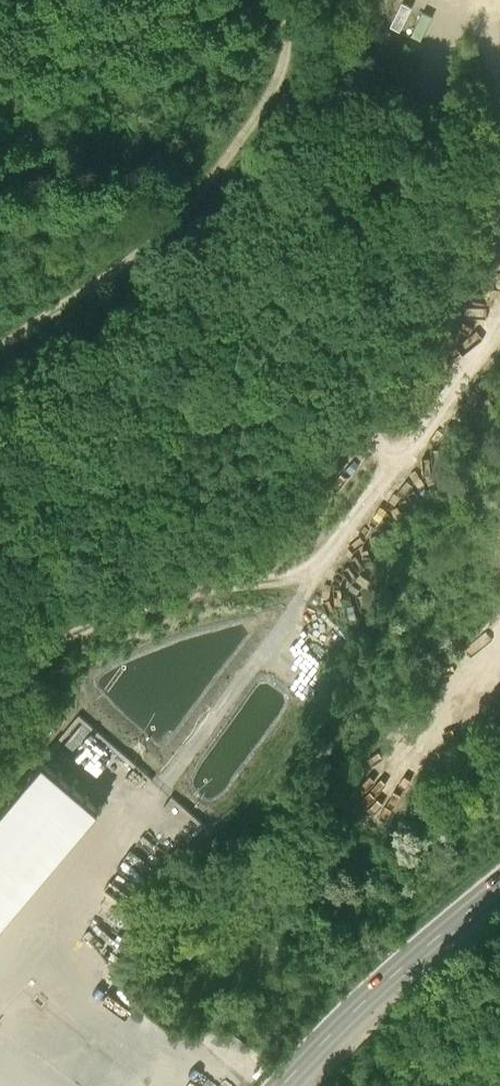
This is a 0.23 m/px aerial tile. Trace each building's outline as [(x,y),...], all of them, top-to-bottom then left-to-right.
[(43,771),(0,823),(0,934),(98,817),(43,771)]
